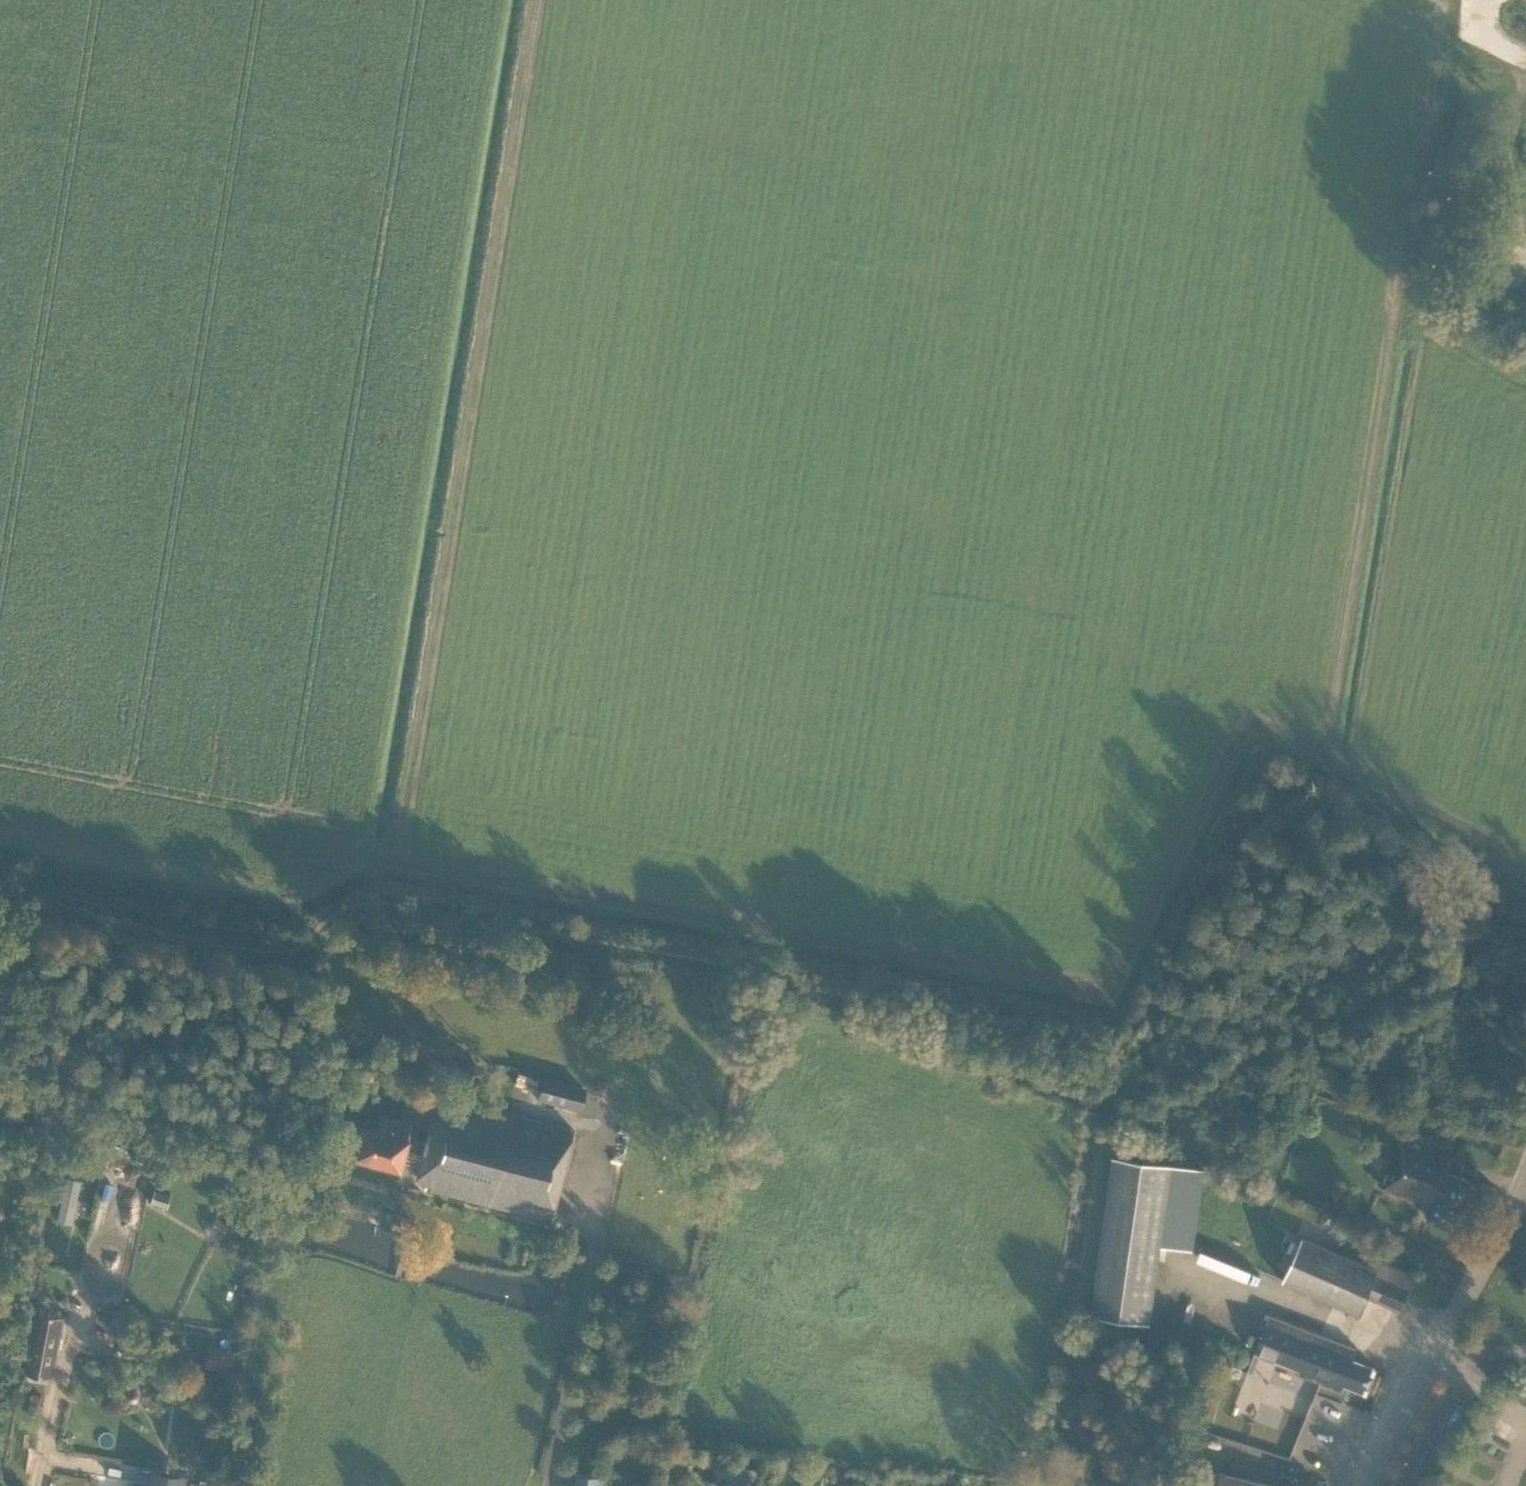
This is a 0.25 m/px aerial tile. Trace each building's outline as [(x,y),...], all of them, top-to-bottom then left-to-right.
[(587,1085),(543,1074),(538,1097),(581,1108),(587,1085)] [(422,1149),(414,1180),(431,1184),(431,1187),(550,1218),(573,1127),(437,1092),(425,1138),(414,1136),(421,1111),(404,1107),(401,1119),(381,1113),(376,1130),(362,1126),(354,1153),(398,1165),(404,1144),(422,1149)] [(1454,1226),(1471,1179),(1446,1170),(1451,1158),(1398,1138),(1381,1184),(1432,1202),(1427,1216),(1454,1226)] [(1150,1320),(1173,1162),(1112,1154),(1090,1312),(1150,1320)] [(166,1206),(171,1193),(154,1188),(150,1201),(166,1206)] [(1319,1210),(1323,1200),(1309,1195),(1305,1204),(1319,1210)] [(223,1234),(230,1223),(218,1215),(211,1227),(223,1234)] [(1283,1278),(1306,1288),(1361,1313),(1369,1294),(1400,1308),(1415,1274),(1366,1252),(1362,1260),(1302,1234),(1298,1245),(1288,1241),(1279,1264),(1288,1268),(1283,1278)] [(35,1311),(23,1371),(52,1376),(63,1317),(35,1311)] [(1366,1390),(1375,1366),(1353,1358),(1358,1346),(1270,1313),(1256,1350),(1301,1367),(1299,1372),(1321,1380),(1341,1388),(1344,1381),(1366,1390)] [(205,1344),(205,1366),(232,1366),(232,1344),(205,1344)] [(1206,1368),(1188,1429),(1231,1442),(1250,1381),(1206,1368)] [(136,1387),(132,1386),(127,1387),(125,1391),(125,1396),(127,1399),(132,1401),(136,1399),(139,1396),(139,1391),(136,1387)] [(37,1406),(40,1394),(32,1392),(29,1404),(37,1406)] [(803,1477),(805,1464),(792,1462),(791,1469),(795,1476),(803,1477)] [(1221,1471),(1221,1472),(1199,1467),(1195,1485),(1285,1485),(1221,1471)] [(184,1474),(152,1468),(150,1485),(182,1485),(184,1474)] [(574,1485),(607,1485),(608,1476),(575,1472),(574,1485)]
